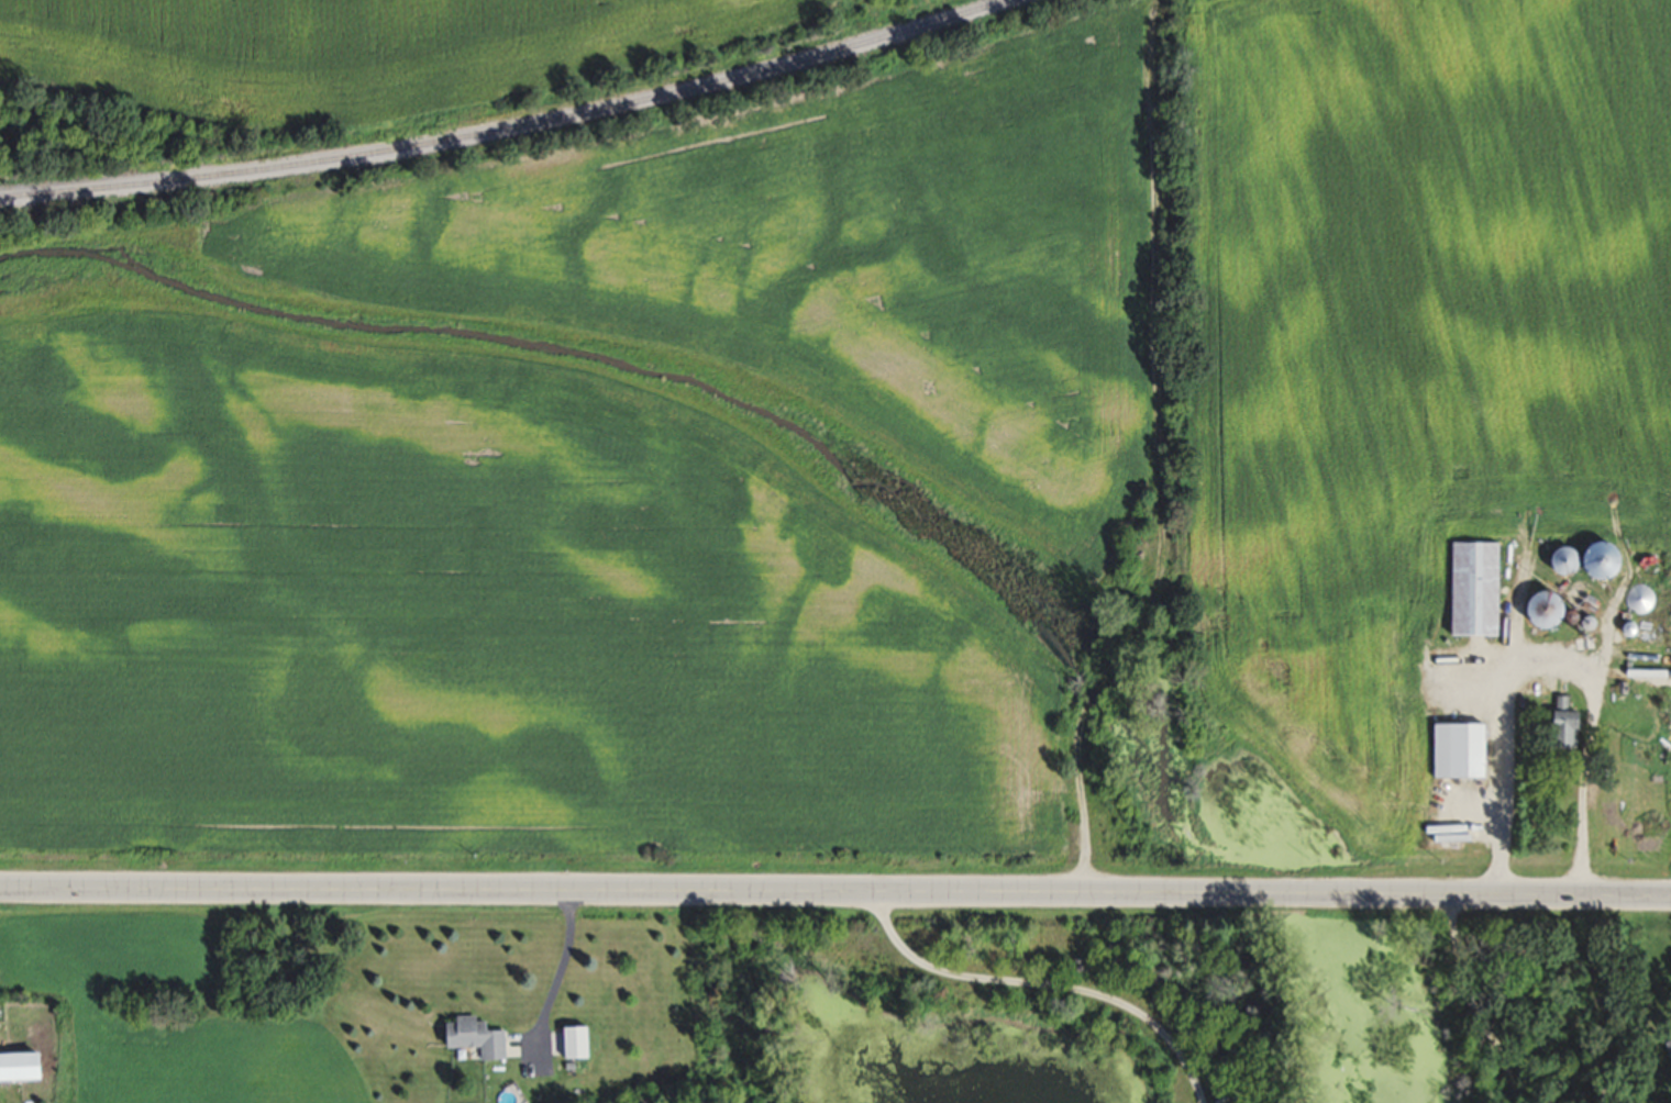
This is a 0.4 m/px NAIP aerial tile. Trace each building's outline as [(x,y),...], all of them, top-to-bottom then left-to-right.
[(1494,544),(1445,544),(1445,637),(1494,637),(1494,544)] [(1574,569),(1575,580),(1604,578),(1601,544),(1575,546),(1575,551),(1552,553),(1554,571),(1574,569)] [(1538,622),(1551,618),(1549,609),(1546,610),(1542,596),(1537,597),(1538,601),(1533,603),(1538,622)] [(1621,672),(1670,672),(1670,644),(1621,644),(1621,672)] [(1545,751),(1572,751),(1572,713),(1545,713),(1545,751)] [(1426,725),(1426,779),(1487,779),(1487,725),(1426,725)] [(451,1018),(452,1047),(485,1046),(486,1061),(510,1060),(509,1030),(492,1031),(491,1021),(481,1022),(481,1017),(451,1018)] [(8,1053),(8,1081),(56,1081),(56,1053),(8,1053)]
